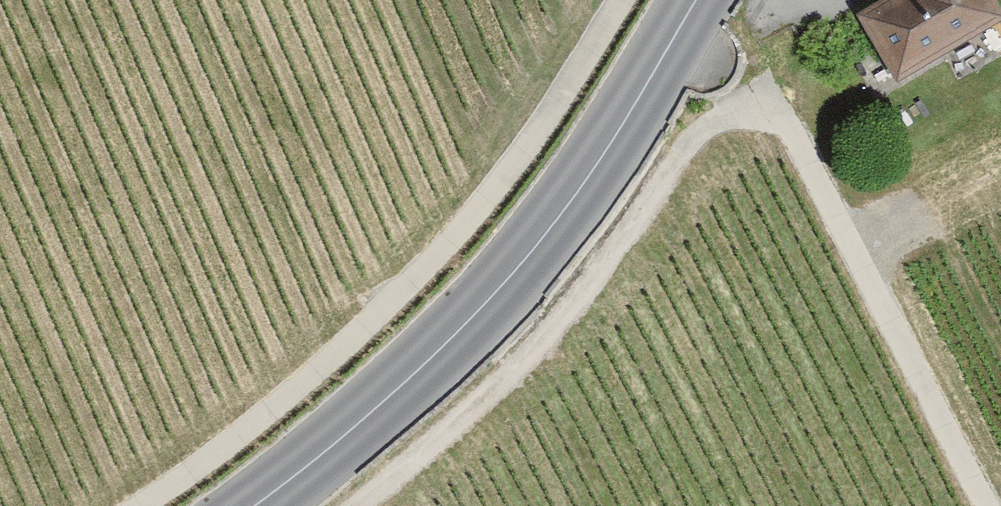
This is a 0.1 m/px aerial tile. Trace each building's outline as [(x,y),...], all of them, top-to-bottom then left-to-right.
[(879,19),(923,87),(1000,37),(1000,0),(908,0),(879,19)]
